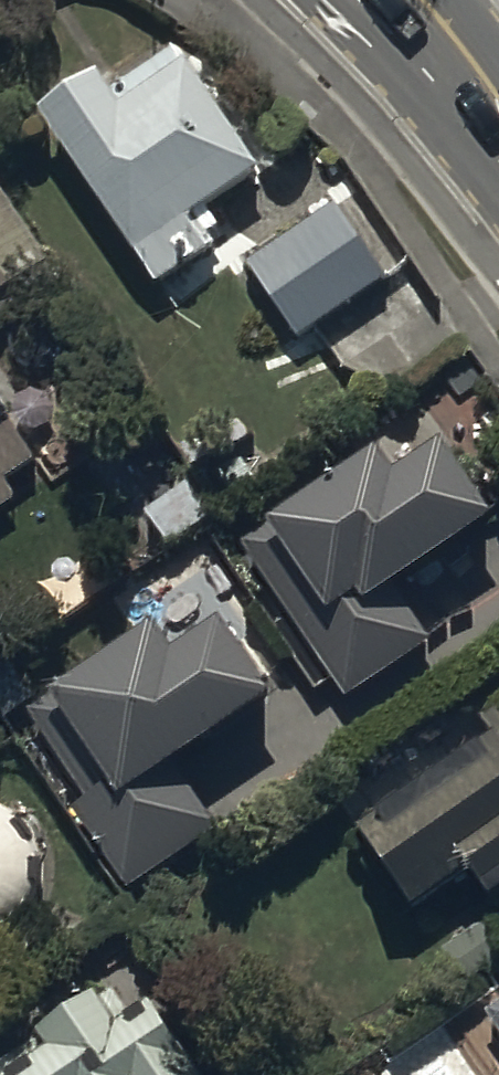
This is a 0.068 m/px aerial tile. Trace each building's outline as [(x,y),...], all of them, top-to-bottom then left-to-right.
[(102,81),(42,122),(158,293),(217,253),(211,244),(222,236),(209,217),(265,178),(180,53),(113,98),(102,81)] [(61,283),(0,193),(0,324),(61,283)] [(332,209),(247,268),(300,344),(385,285),(332,209)] [(40,467),(0,407),(0,521),(18,508),(5,490),(40,467)] [(247,552),(348,703),(433,647),(402,600),(498,535),(498,532),(449,458),(400,491),(381,463),(247,552)] [(214,521),(190,489),(135,529),(159,562),(214,521)] [(277,707),(227,634),(180,666),(162,639),(77,697),(71,689),(30,717),(81,793),(68,801),(132,896),(222,835),(181,773),(277,707)] [(486,720),(498,738),(498,711),(486,720)] [(361,838),(415,914),(469,876),(496,913),(498,911),(498,740),(361,838)] [(3,934),(12,928),(19,921),(25,913),(29,905),(33,896),(34,886),(35,876),(33,866),(30,857),(26,848),(21,840),(14,833),(6,827),(0,823),(0,935),(3,934)] [(485,926),(437,958),(460,994),(498,968),(498,948),(485,926)] [(148,1005),(132,1016),(115,991),(0,1071),(0,1074),(196,1074),(148,1005)] [(489,1012),(498,1027),(498,1005),(489,1012)]
